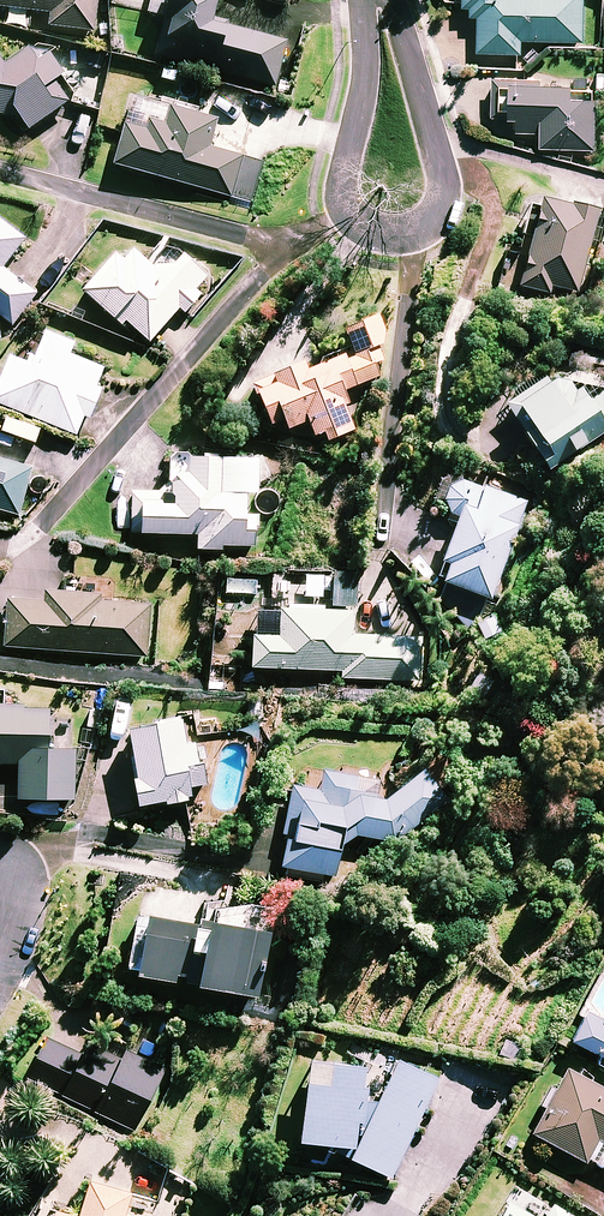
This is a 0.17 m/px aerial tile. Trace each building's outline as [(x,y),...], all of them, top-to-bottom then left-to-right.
[(51,10),(49,23),(94,28),(97,0),(0,0),(0,4),(51,10)] [(149,10),(166,15),(155,52),(275,86),(294,21),(259,11),(254,28),(213,17),(217,0),(152,0),(149,10)] [(456,1),(471,2),(471,13),(480,14),(478,49),(522,51),(523,37),(583,41),(585,0),(456,0),(456,1)] [(20,114),(29,127),(70,98),(63,89),(57,81),(49,88),(47,86),(66,70),(47,47),(37,56),(26,43),(6,60),(0,53),(0,112),(20,114)] [(572,79),(493,75),(491,116),(517,117),(516,129),(541,130),(541,145),(595,147),(598,93),(572,92),(572,79)] [(217,115),(170,102),(167,112),(131,102),(114,161),(232,194),(243,154),(209,145),(217,115)] [(597,205),(541,194),(522,285),(552,291),(553,283),(580,289),(597,205)] [(122,256),(116,250),(83,287),(122,321),(126,317),(150,339),(180,305),(185,310),(202,291),(196,286),(208,272),(175,243),(155,265),(132,245),(122,256)] [(13,323),(37,291),(0,262),(0,313),(13,323)] [(387,339),(378,312),(345,323),(354,348),(308,365),(305,356),(271,368),(273,373),(254,380),(269,421),(285,415),(289,425),(310,417),(316,433),(325,429),(328,437),(356,427),(342,387),(380,374),(375,359),(383,356),(378,342),(387,339)] [(77,432),(85,413),(90,415),(103,384),(98,382),(105,365),(69,350),(74,339),(45,328),(32,360),(11,352),(0,379),(0,401),(77,432)] [(590,394),(581,381),(573,386),(560,366),(508,402),(552,467),(603,431),(603,385),(590,394)] [(227,549),(227,543),(256,544),(257,513),(246,513),(247,489),(259,490),(259,455),(172,452),(172,492),(128,492),(128,530),(199,531),(198,548),(227,549)] [(19,513),(32,465),(0,456),(0,508),(19,513)] [(459,516),(444,555),(449,557),(443,576),(492,594),(527,500),(472,480),(470,479),(467,479),(463,479),(460,480),(457,481),(454,483),(452,485),(450,488),(448,491),(447,494),(447,497),(447,500),(448,504),(449,507),(451,510),(453,512),(456,514),(459,516)] [(356,606),(332,605),(317,604),(318,581),(273,578),(272,604),(257,603),(253,663),(342,669),(342,675),(420,680),(423,633),(354,629),(356,606)] [(113,593),(44,588),(44,599),(9,596),(6,644),(147,655),(151,602),(112,599),(113,593)] [(0,702),(0,762),(20,763),(18,795),(75,798),(77,747),(49,746),(52,704),(0,702)] [(186,741),(183,715),(130,720),(139,801),(192,796),(191,783),(202,782),(197,739),(186,741)] [(448,799),(425,767),(387,794),(365,791),(368,777),(324,769),(320,789),(295,785),(281,863),(336,872),(342,838),(356,831),(396,837),(448,799)] [(203,985),(204,979),(257,989),(270,922),(210,910),(208,919),(140,906),(130,955),(128,969),(177,978),(178,971),(189,973),(187,981),(203,985)] [(573,1038),(600,1053),(597,1058),(603,1063),(603,1017),(590,1008),(573,1038)] [(138,1126),(166,1067),(152,1060),(159,1046),(142,1038),(135,1052),(127,1048),(121,1061),(86,1044),(82,1052),(48,1035),(29,1074),(138,1126)] [(369,1061),(312,1053),(301,1132),(356,1143),(351,1153),(391,1173),(438,1076),(397,1056),(378,1096),(365,1095),(369,1061)] [(568,1066),(533,1131),(585,1160),(588,1156),(603,1165),(603,1086),(568,1066)] [(91,1175),(79,1212),(57,1205),(53,1215),(130,1215),(123,1214),(132,1188),(91,1175)] [(554,1198),(549,1206),(548,1207),(517,1187),(499,1215),(582,1215),(554,1198)]
